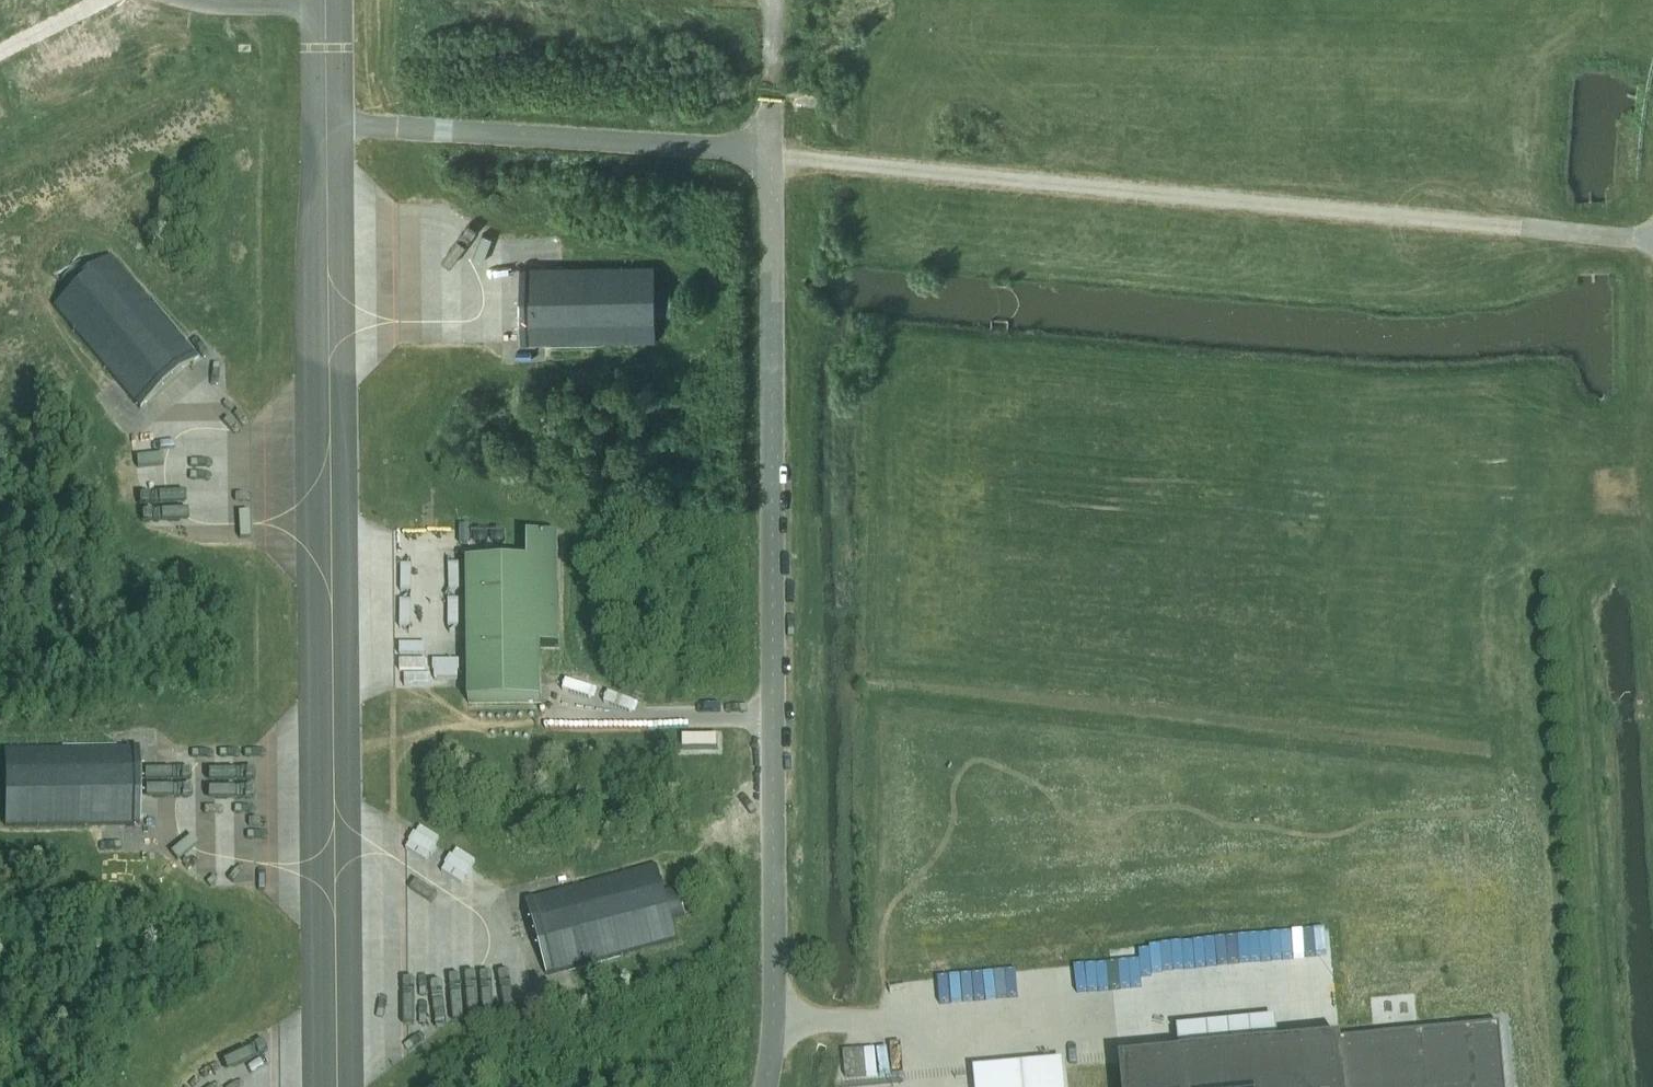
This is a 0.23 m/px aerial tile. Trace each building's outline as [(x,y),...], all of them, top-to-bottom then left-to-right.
[(106,370),(113,379),(139,409),(198,359),(181,339),(178,335),(180,333),(177,329),(174,331),(111,256),(94,270),(85,259),(60,279),(69,291),(52,306),(106,370)] [(519,265),(520,342),(545,342),(551,342),(551,345),(557,345),(557,342),(655,341),(655,317),(670,317),(670,286),(654,286),(654,263),(571,264),(558,265),(519,265)] [(468,704),(540,703),(540,677),(540,674),(540,651),(540,649),(558,649),(557,538),(537,538),(527,538),(527,564),(467,564),(468,687),(468,704)] [(717,737),(682,738),(682,751),(717,750),(717,737)] [(112,747),(107,747),(107,744),(101,744),(101,747),(3,748),(4,771),(0,771),(0,803),(4,803),(4,826),(87,825),(100,825),(140,824),(139,747),(112,747)] [(736,822),(730,823),(725,823),(726,832),(726,838),(741,838),(741,822),(736,822)] [(681,900),(681,898),(677,887),(663,891),(656,865),(576,887),(529,900),(525,901),(546,975),(568,969),(571,968),(576,967),(577,970),(582,969),(581,965),(676,939),(670,918),(685,914),(681,900)] [(1119,1062),(1122,1086),(1505,1086),(1499,1025),(1119,1062)]
